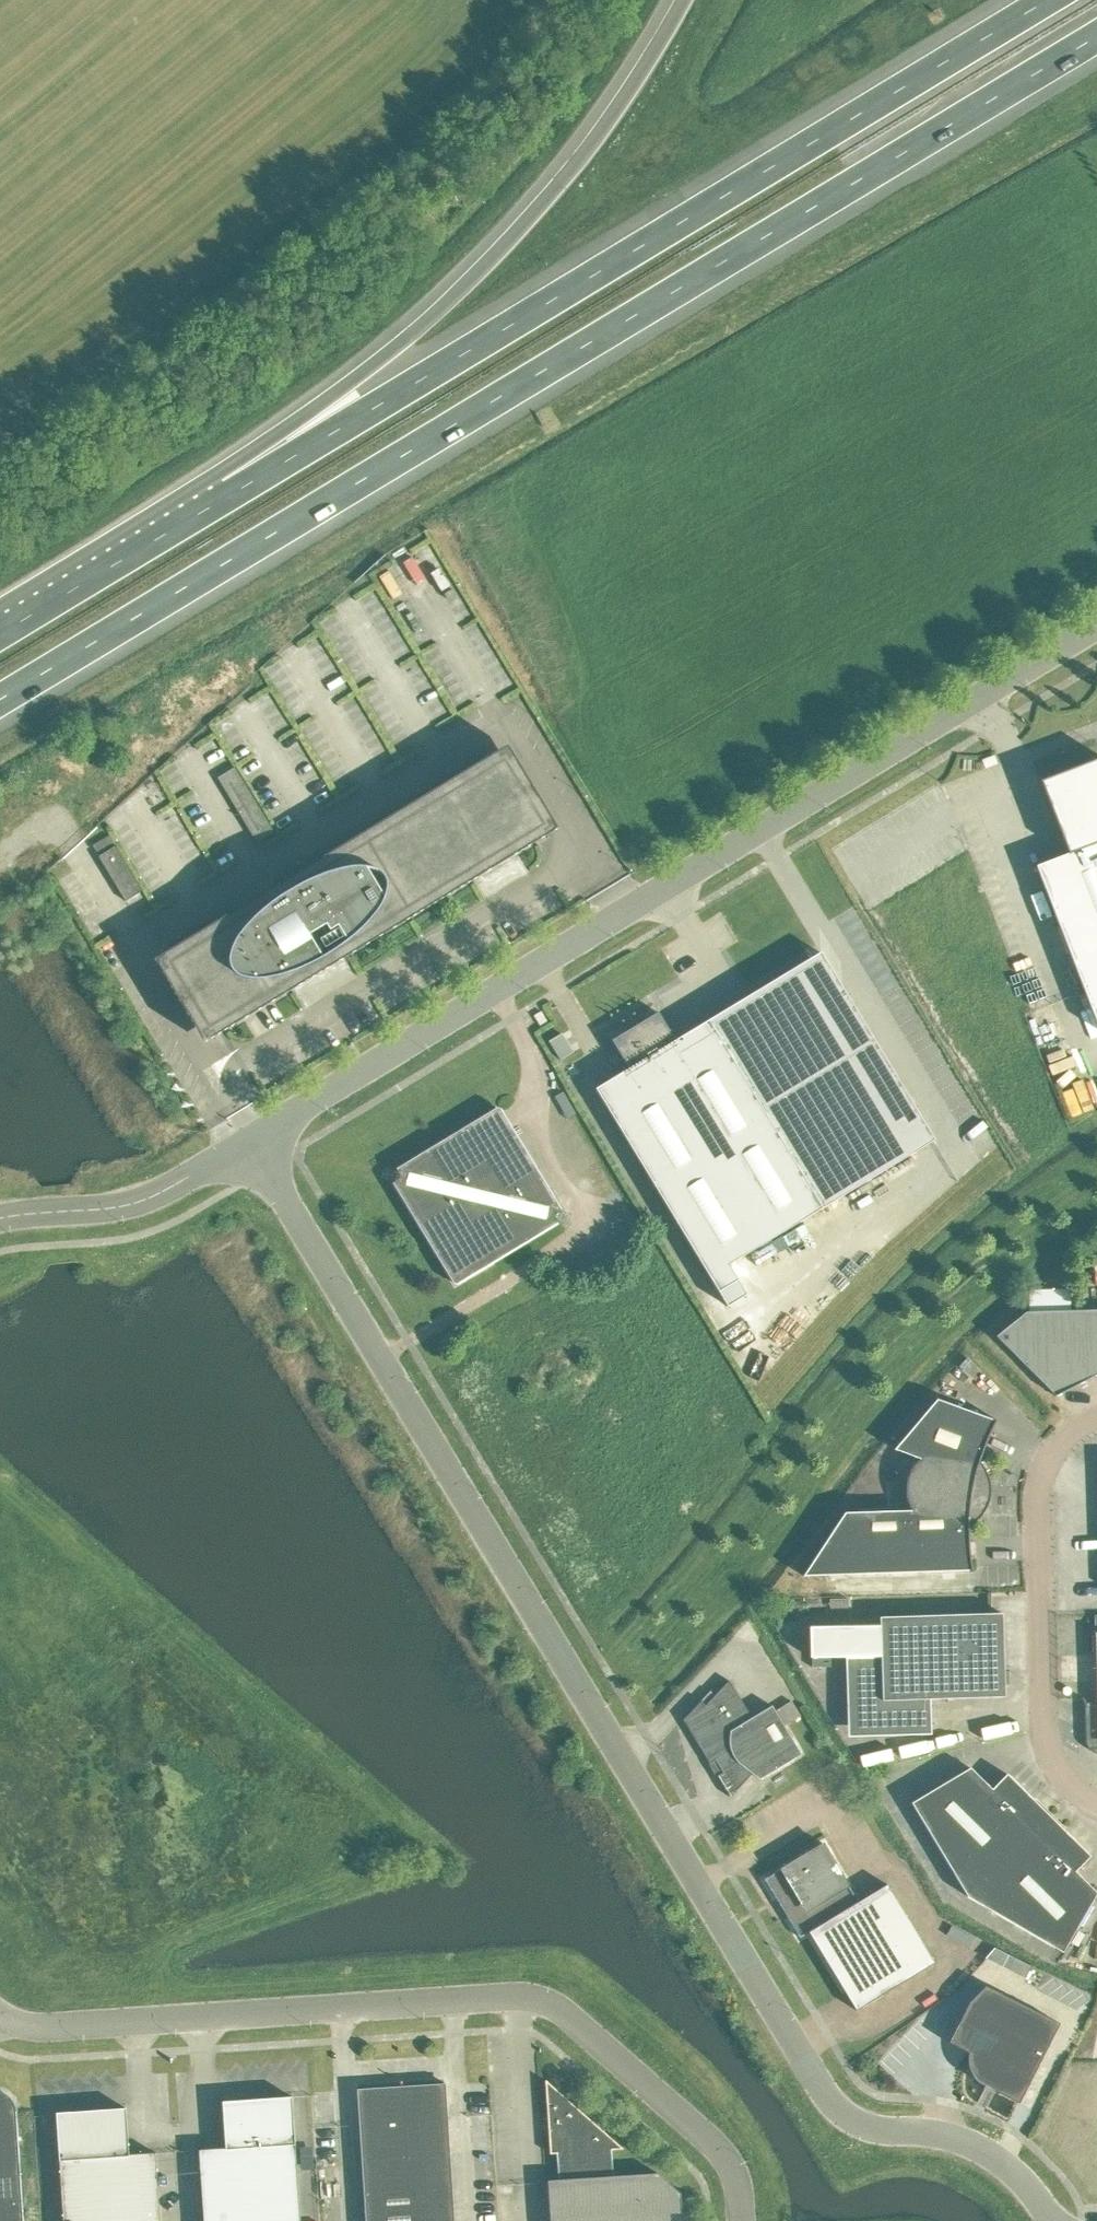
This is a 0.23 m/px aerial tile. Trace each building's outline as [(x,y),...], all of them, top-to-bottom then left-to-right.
[(506,748),(154,961),(203,1043),(556,829),(506,748)] [(1039,783),(1067,855),(1035,867),(1096,1027),(1096,760),(1039,783)] [(273,833),(235,768),(217,778),(256,844),(273,833)] [(109,836),(92,847),(96,853),(113,843),(109,836)] [(98,857),(125,902),(142,891),(115,847),(98,857)] [(934,1141),(820,953),(708,1021),(675,1041),(658,1013),(611,1041),(628,1069),(595,1090),(718,1293),(737,1281),(728,1266),(822,1209),(934,1141)] [(562,1035),(549,1043),(560,1061),(573,1052),(562,1035)] [(430,1244),(455,1285),(495,1260),(556,1223),(554,1219),(555,1214),(559,1212),(522,1151),(523,1150),(498,1109),(457,1134),(457,1135),(396,1172),(398,1175),(397,1180),(393,1182),(430,1244)] [(1096,1304),(1096,1286),(1079,1286),(1079,1304),(1096,1304)] [(1054,1397),(1094,1376),(1096,1376),(1096,1311),(1025,1313),(995,1337),(1054,1397)] [(993,1426),(996,1421),(995,1420),(994,1421),(936,1400),(893,1450),(919,1460),(918,1461),(915,1464),(913,1467),(911,1470),(909,1474),(908,1477),(907,1479),(907,1481),(906,1485),(905,1489),(905,1493),(906,1495),(906,1498),(907,1500),(908,1504),(909,1508),(911,1511),(844,1513),(802,1577),(970,1571),(970,1573),(972,1572),(971,1566),(970,1561),(969,1555),(969,1549),(968,1541),(968,1535),(968,1527),(972,1524),(974,1522),(978,1519),(981,1515),(984,1511),(985,1508),(986,1506),(988,1501),(988,1499),(989,1496),(989,1493),(989,1491),(989,1488),(989,1486),(988,1481),(987,1478),(986,1476),(985,1474),(984,1471),(983,1469),(981,1467),(980,1465),(978,1463),(981,1454),(985,1444),(988,1438),(990,1432),(993,1426)] [(859,1657),(861,1727),(893,1726),(893,1736),(930,1735),(929,1700),(1004,1697),(1001,1614),(879,1618),(880,1657),(859,1657)] [(806,1626),(807,1657),(878,1655),(877,1624),(806,1626)] [(682,1720),(729,1798),(751,1774),(759,1780),(800,1755),(771,1706),(751,1718),(728,1681),(714,1696),(709,1692),(682,1720)] [(1085,1703),(1084,1700),(1082,1698),(1081,1699),(1082,1701),(1083,1702),(1083,1704),(1084,1706),(1085,1741),(1085,1743),(1086,1744),(1086,1746),(1087,1748),(1088,1749),(1090,1750),(1091,1752),(1093,1753),(1096,1754),(1096,1703),(1085,1703)] [(911,1803),(963,1890),(1040,1808),(1006,1774),(991,1790),(969,1768),(911,1803)] [(1040,1808),(963,1890),(967,1897),(1062,1953),(1096,1893),(1074,1872),(1089,1856),(1040,1808)] [(763,1879),(799,1938),(808,1932),(856,2011),(934,1963),(887,1885),(857,1903),(822,1844),(763,1879)] [(1006,1961),(1003,1968),(1022,1978),(1029,1966),(1009,1956),(1006,1961)] [(967,2062),(968,2066),(969,2069),(970,2073),(973,2077),(975,2080),(978,2083),(994,2091),(1018,2103),(1058,2023),(985,1986),(969,2002),(948,2043),(968,2053),(967,2058),(967,2062)] [(1083,2074),(1096,2087),(1096,2058),(1083,2074)] [(549,2154),(556,2154),(558,2180),(546,2181),(549,2220),(681,2220),(680,2194),(656,2173),(612,2176),(610,2150),(622,2149),(544,2081),(549,2154)] [(444,2084),(356,2089),(364,2220),(453,2220),(444,2084)] [(16,2111),(15,2111),(15,2106),(13,2102),(10,2098),(6,2094),(1,2092),(0,2091),(0,2220),(23,2220),(16,2111)] [(203,2220),(299,2220),(291,2097),(222,2102),(225,2148),(198,2150),(203,2220)] [(125,2108),(55,2113),(63,2220),(159,2220),(155,2153),(128,2155),(125,2108)]
